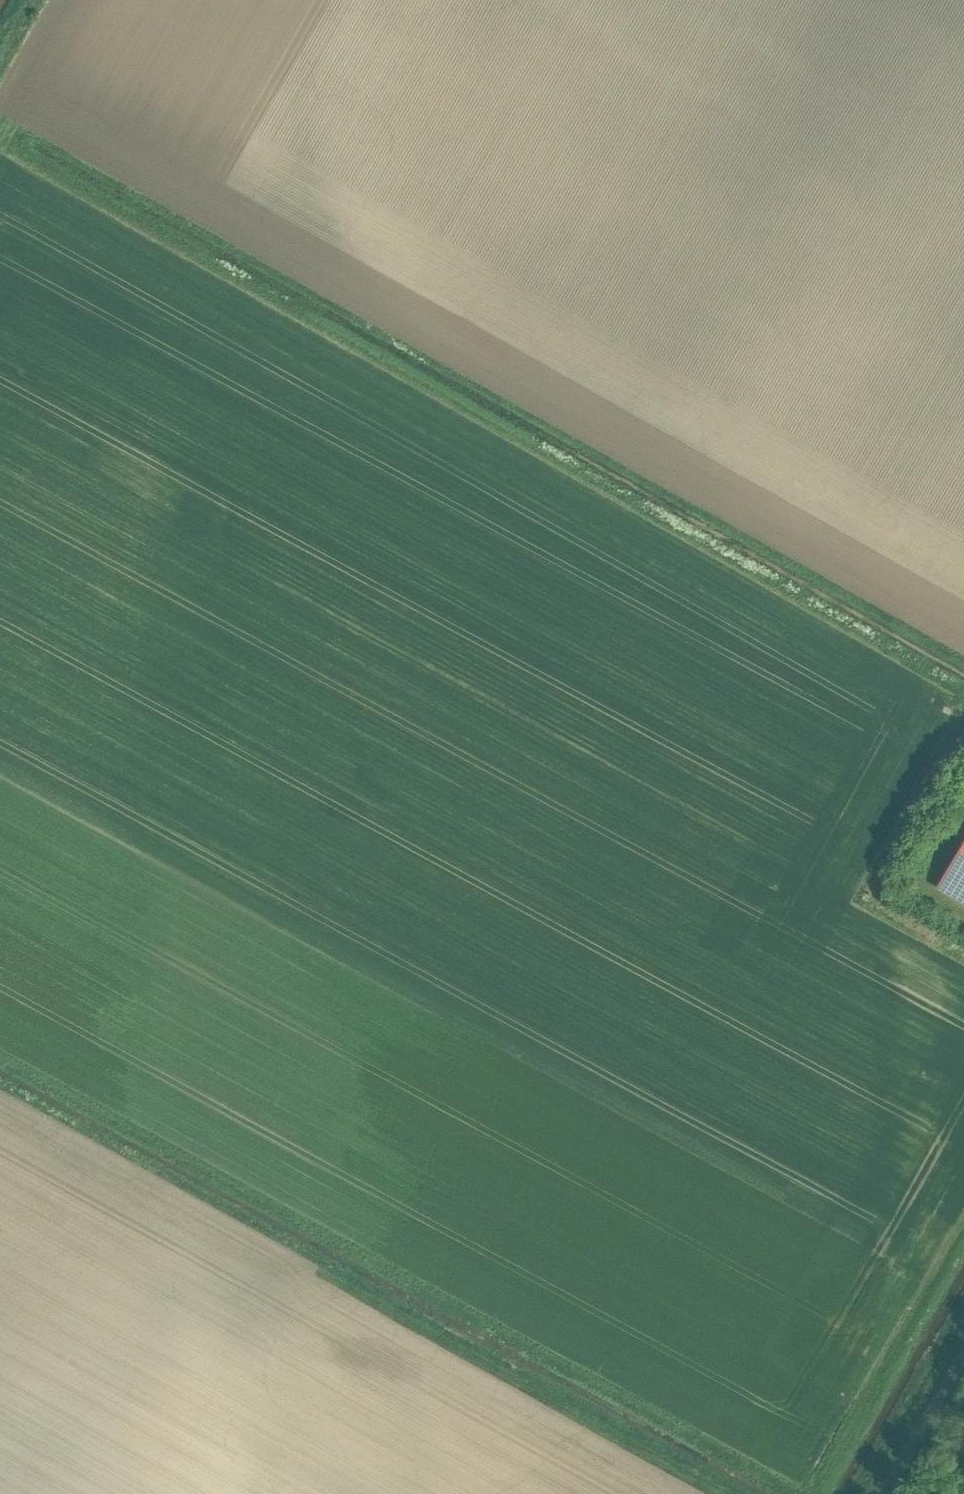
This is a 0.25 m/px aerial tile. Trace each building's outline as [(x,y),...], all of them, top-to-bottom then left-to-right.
[(939,886),(963,900),(963,843),(939,886)]
